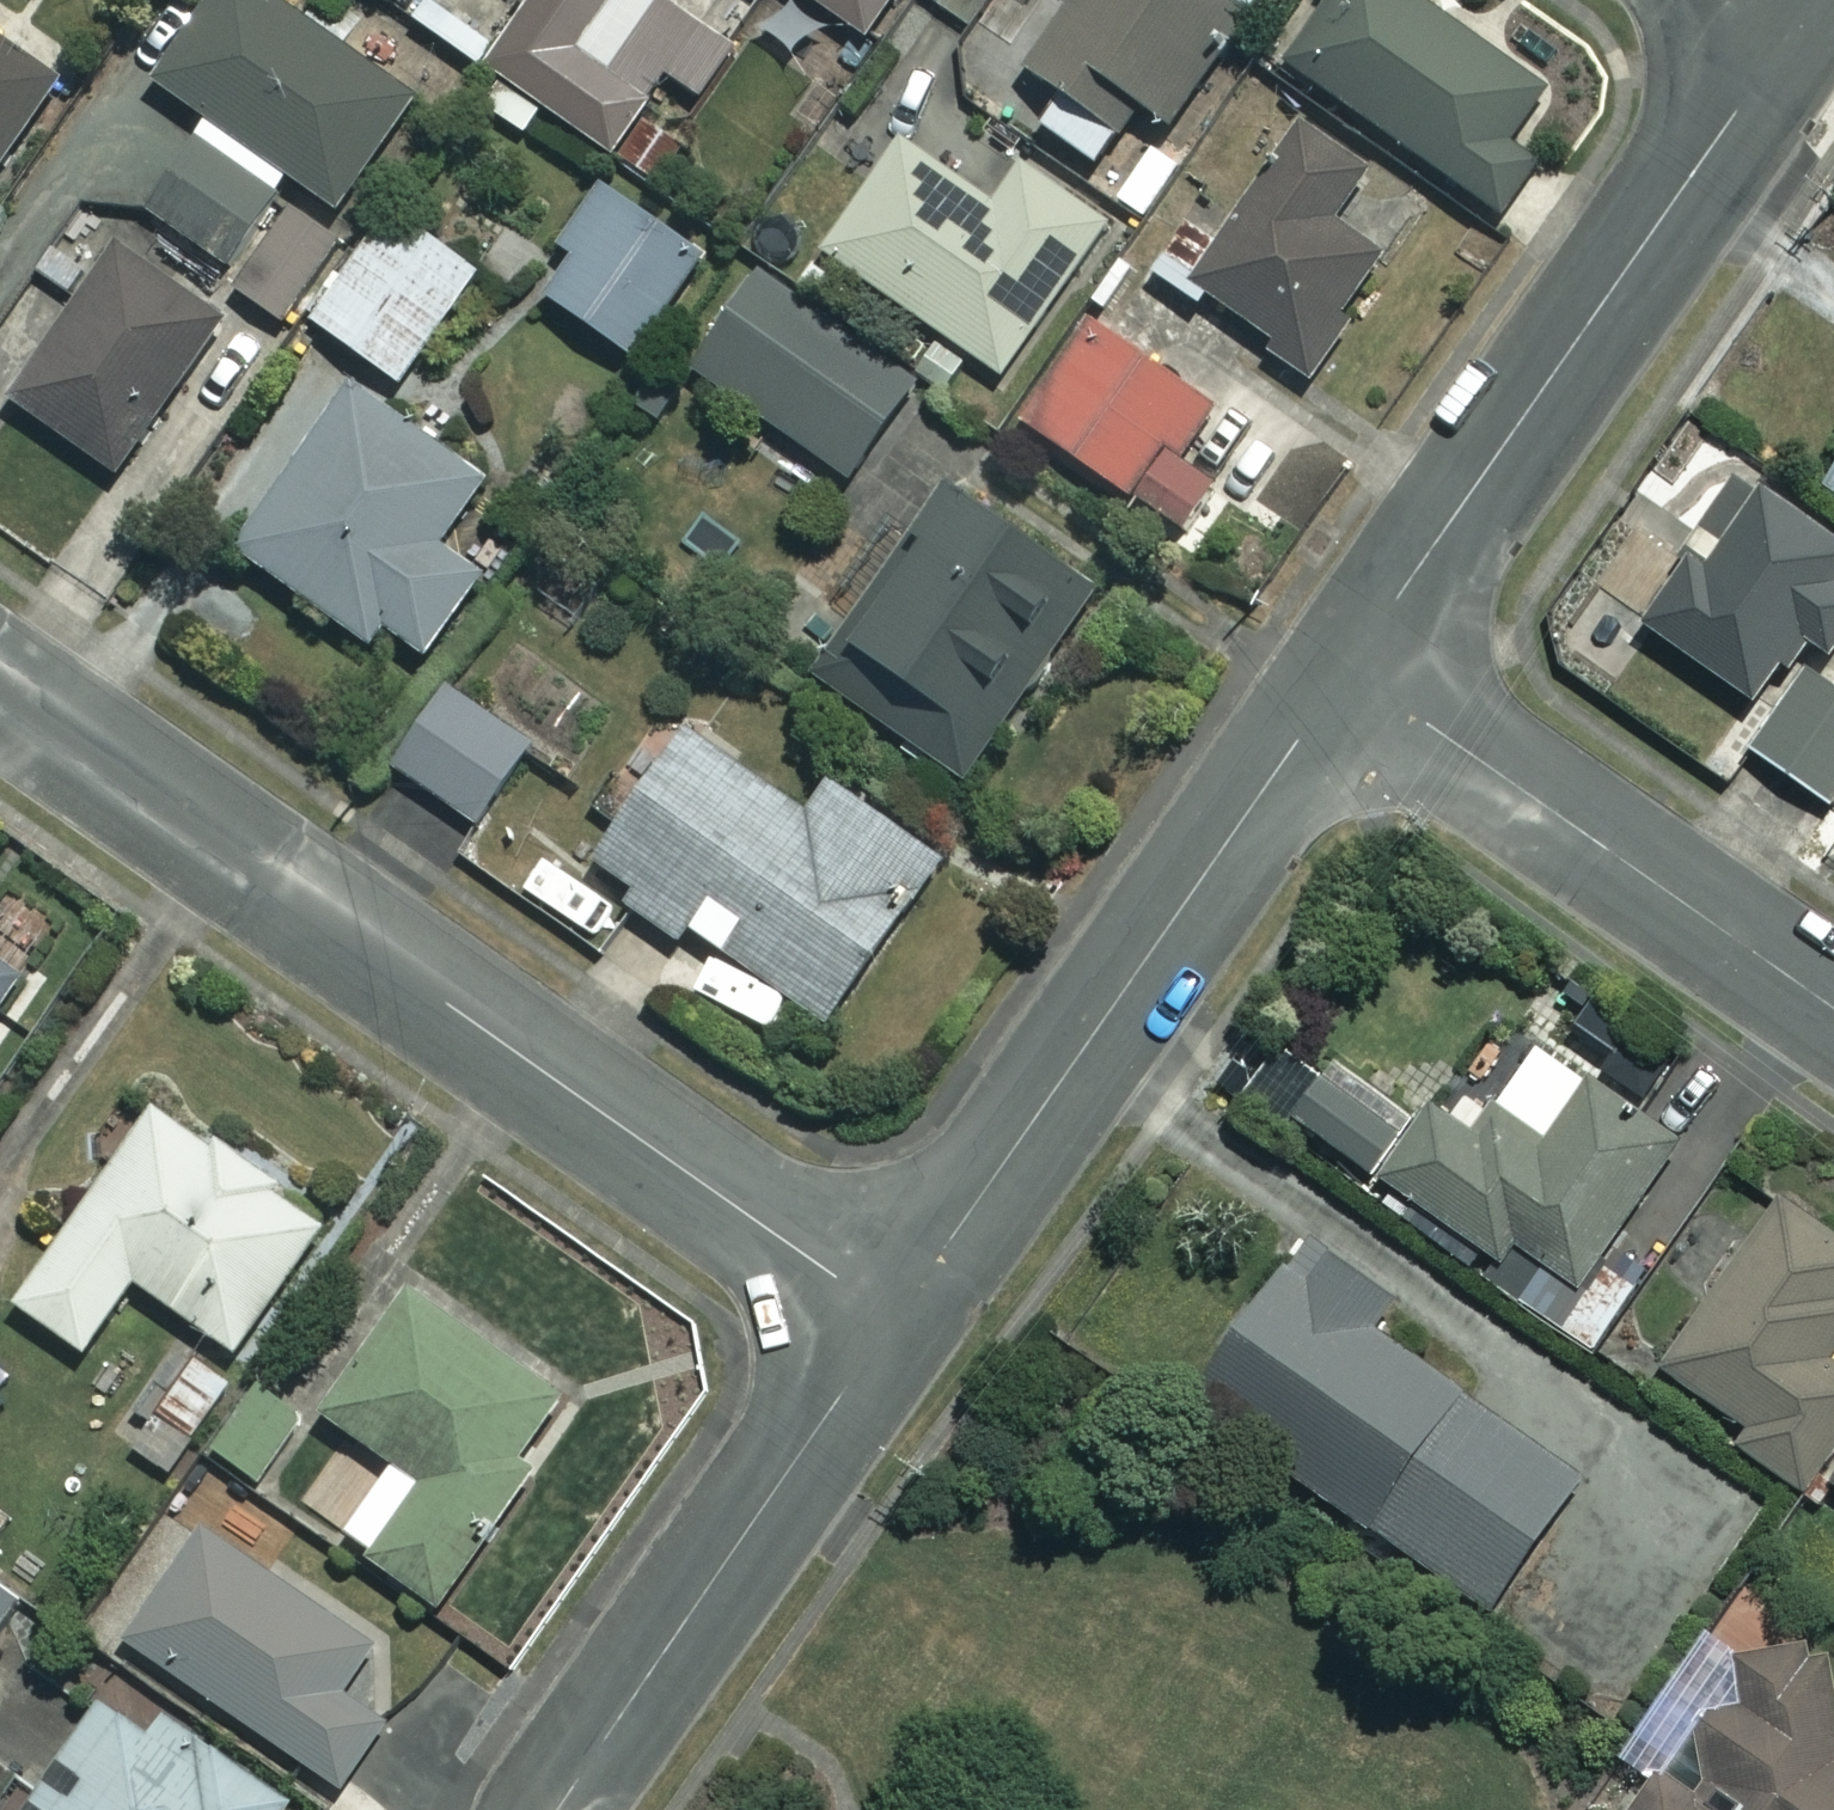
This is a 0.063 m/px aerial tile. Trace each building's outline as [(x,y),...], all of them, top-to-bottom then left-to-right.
[(278,0),(210,0),(156,78),(210,115),(147,207),(224,259),(286,168),(338,204),(414,93),(278,0)] [(722,0),(398,0),(618,152),(672,74),(700,93),(751,20),(722,0)] [(853,43),(885,0),(795,0),(853,43)] [(1098,159),(1084,181),(1143,219),(1187,151),(1160,133),(1246,0),(1068,0),(1027,63),(1062,86),(1039,121),(1098,159)] [(1424,0),(1330,0),(1287,59),(1497,209),(1533,158),(1510,141),(1547,88),(1424,0)] [(62,80),(0,37),(0,168),(62,80)] [(1417,201),(1300,125),(1197,282),(1314,359),(1417,201)] [(992,200),(900,136),(823,247),(998,369),(1105,215),(1022,157),(992,200)] [(705,246),(604,178),(534,282),(634,350),(705,246)] [(338,234),(290,205),(239,288),(287,318),(338,234)] [(478,268),(390,206),(313,316),(400,378),(478,268)] [(222,314),(117,243),(12,398),(118,469),(222,314)] [(911,370),(745,273),(686,373),(852,470),(911,370)] [(1215,402),(1091,315),(1021,416),(1176,523),(1214,469),(1183,448),(1215,402)] [(486,475),(355,381),(238,545),(369,639),(383,620),(423,649),(483,566),(442,536),(486,475)] [(1823,483),(1833,490),(1833,466),(1823,483)] [(1098,581),(953,477),(815,669),(960,773),(1098,581)] [(1760,488),(1709,566),(1691,555),(1646,624),(1760,697),(1802,630),(1827,646),(1833,635),(1833,536),(1760,488)] [(1808,669),(1752,748),(1828,802),(1833,794),(1833,688),(1808,669)] [(527,739),(446,685),(394,764),(475,818),(527,739)] [(686,976),(775,1036),(792,1011),(816,1027),(936,849),(827,775),(802,811),(681,729),(586,870),(704,951),(686,976)] [(0,957),(0,1007),(24,974),(0,957)] [(1415,1137),(1315,1069),(1271,1134),(1553,1327),(1686,1132),(1504,1007),(1415,1137)] [(325,1218),(155,1101),(17,1301),(84,1348),(134,1276),(236,1346),(325,1218)] [(1796,1173),(1765,1217),(1723,1188),(1621,1335),(1750,1425),(1738,1443),(1796,1483),(1833,1428),(1833,1365),(1832,1363),(1833,1360),(1833,1200),(1796,1173)] [(1397,1299),(1302,1234),(1188,1399),(1488,1606),(1581,1472),(1376,1330),(1397,1299)] [(568,1386),(407,1286),(328,1413),(394,1454),(343,1536),(439,1595),(568,1386)] [(231,1376),(196,1353),(135,1443),(170,1467),(231,1376)] [(310,1418),(258,1383),(213,1448),(265,1483),(310,1418)] [(1815,1497),(1833,1510),(1833,1469),(1815,1497)] [(374,1642),(204,1527),(129,1639),(340,1781),(383,1718),(342,1690),(374,1642)] [(0,1584),(0,1621),(17,1597),(0,1584)] [(1770,1631),(1686,1756),(1744,1795),(1734,1809),(1833,1809),(1833,1748),(1806,1729),(1833,1688),(1833,1674),(1770,1631)] [(116,1681),(66,1755),(93,1774),(69,1809),(279,1809),(287,1798),(116,1681)] [(1659,1771),(1633,1809),(1717,1809),(1659,1771)]
